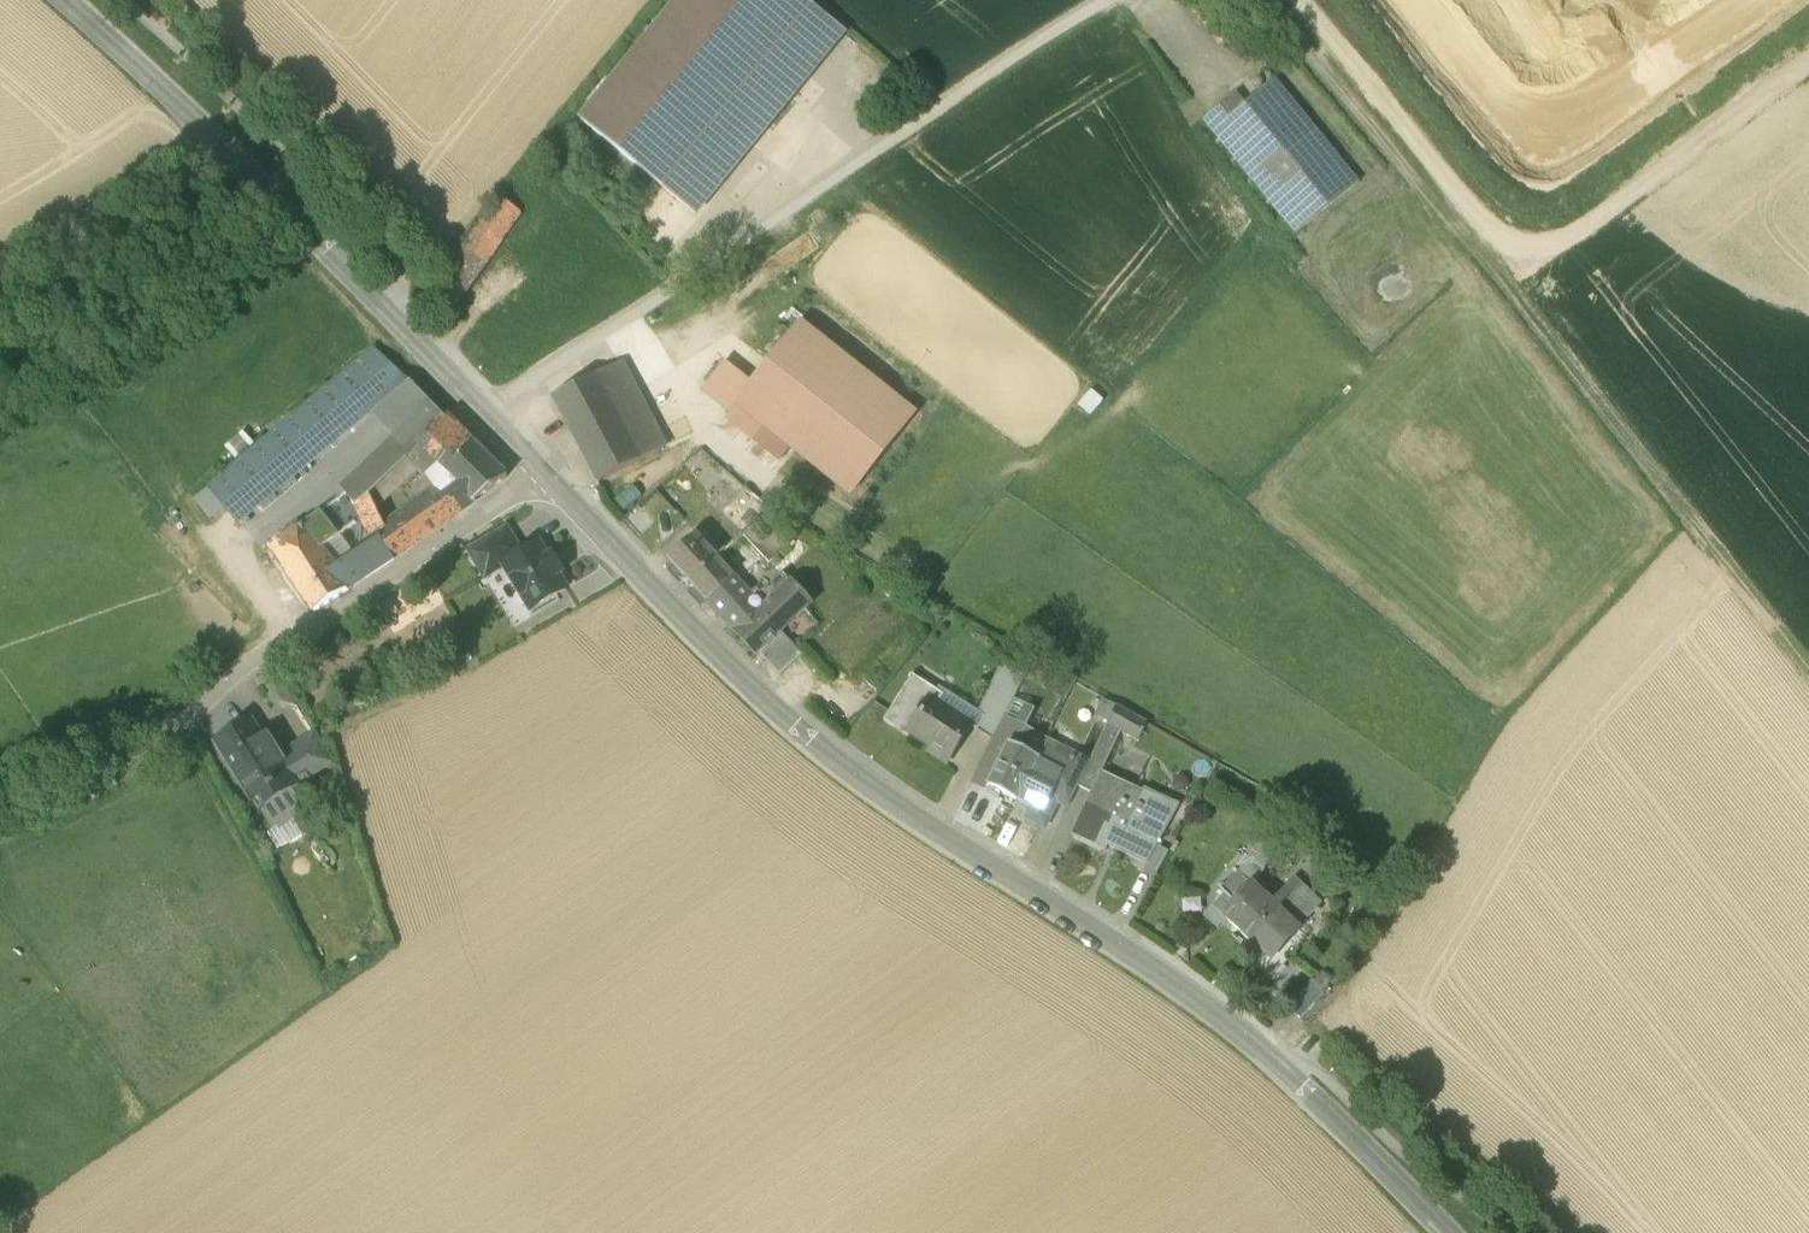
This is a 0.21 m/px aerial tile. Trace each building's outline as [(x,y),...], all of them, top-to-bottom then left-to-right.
[(580,121),(663,188),(755,74),(811,6),(804,0),(679,0),(580,121)] [(811,6),(755,74),(787,100),(824,54),(824,55),(842,32),(811,6)] [(755,74),(663,188),(694,214),(787,100),(755,74)] [(1239,109),(1211,132),(1295,235),(1359,183),(1275,80),(1239,109)] [(1231,99),(1203,122),(1211,132),(1239,109),(1231,99)] [(520,213),(499,197),(479,226),(500,242),(520,213)] [(479,226),(436,287),(457,303),(500,242),(479,226)] [(918,419),(799,328),(736,410),(855,502),(918,419)] [(430,404),(377,351),(336,383),(365,418),(376,407),(404,433),(430,404)] [(621,361),(554,395),(598,481),(665,447),(621,361)] [(336,383),(293,418),(318,455),(326,449),(365,418),(336,383)] [(1086,405),(1100,415),(1112,398),(1098,388),(1086,405)] [(404,433),(396,442),(403,447),(376,474),(384,483),(388,487),(409,467),(405,463),(445,419),(430,404),(404,433)] [(293,418),(262,442),(289,477),(318,455),(293,418)] [(473,444),(446,418),(445,419),(405,463),(409,467),(412,463),(417,468),(429,457),(447,472),(473,444)] [(289,477),(262,442),(201,495),(219,516),(229,528),(289,477)] [(473,444),(447,472),(444,480),(444,486),(445,491),(458,512),(507,477),(473,444)] [(347,477),(326,449),(318,455),(338,484),(347,477)] [(360,482),(351,473),(347,477),(338,484),(355,508),(384,483),(376,474),(373,470),(360,482)] [(769,508),(745,487),(721,510),(742,532),(761,515),(769,508)] [(445,491),(426,499),(387,526),(388,527),(386,528),(376,535),(380,540),(392,558),(458,512),(445,491)] [(219,516),(201,495),(184,509),(202,530),(219,516)] [(307,524),(272,547),(284,566),(321,551),(334,538),(323,522),(326,520),(323,515),(338,501),(337,500),(307,524)] [(348,512),(338,501),(323,515),(326,520),(323,522),(334,538),(353,521),(348,512)] [(386,528),(367,501),(352,510),(371,538),(376,535),(386,528)] [(352,510),(348,512),(353,521),(367,548),(380,540),(376,535),(371,538),(352,510)] [(721,511),(704,526),(721,552),(738,537),(721,511)] [(789,544),(761,515),(742,532),(742,533),(769,563),(789,544)] [(506,529),(469,551),(485,577),(503,566),(503,565),(521,554),(506,529)] [(695,535),(669,559),(690,582),(708,565),(696,552),(704,545),(695,535)] [(367,548),(336,568),(350,587),(392,558),(380,540),(367,548)] [(521,554),(503,565),(503,566),(530,610),(566,588),(557,574),(561,571),(551,555),(547,558),(539,543),(521,554)] [(321,551),(284,566),(315,612),(350,587),(336,568),(321,551)] [(715,560),(708,565),(690,582),(707,600),(733,580),(715,560)] [(756,601),(734,579),(733,580),(707,600),(706,600),(756,655),(758,653),(780,632),(810,604),(799,592),(801,591),(798,588),(797,589),(782,573),(756,601)] [(780,632),(758,653),(779,676),(802,655),(780,632)] [(1075,682),(1056,671),(1048,688),(1067,699),(1075,682)] [(274,672),(259,680),(273,704),(288,696),(274,672)] [(938,692),(914,677),(884,722),(908,738),(911,733),(933,747),(934,745),(951,756),(971,725),(933,701),(938,692)] [(994,694),(977,731),(992,740),(993,740),(1004,719),(1011,704),(994,694)] [(294,704),(289,695),(288,696),(273,704),(274,708),(291,706),(294,704)] [(1147,723),(1117,705),(1107,724),(1120,732),(1138,742),(1147,723)] [(1019,727),(1004,719),(993,740),(992,740),(974,777),(990,785),(1008,747),(1009,747),(1019,727)] [(250,721),(216,742),(253,801),(273,789),(274,788),(259,764),(279,752),(268,734),(261,738),(250,721)] [(1088,765),(1077,787),(1090,794),(1100,772),(1101,772),(1120,732),(1107,724),(1088,765)] [(315,735),(282,756),(299,783),(332,762),(315,735)] [(1058,750),(1045,743),(1036,761),(1049,768),(1058,750)] [(1009,747),(1008,747),(990,785),(986,792),(999,799),(1002,794),(1016,801),(1017,800),(1017,801),(1036,761),(1009,747)] [(282,756),(279,752),(259,764),(274,788),(273,789),(278,796),(299,783),(282,756)] [(1071,766),(1066,777),(1063,775),(1051,798),(1068,806),(1077,787),(1088,765),(1075,758),(1074,760),(1072,759),(1069,765),(1071,766)] [(1049,768),(1036,761),(1017,801),(1030,807),(1043,814),(1051,798),(1063,775),(1049,768)] [(1101,772),(1100,772),(1090,794),(1071,836),(1105,851),(1107,847),(1115,851),(1142,792),(1134,788),(1101,772)] [(1179,805),(1144,789),(1142,792),(1115,851),(1146,865),(1157,846),(1179,805)] [(1043,814),(1030,807),(1025,816),(1038,823),(1043,814)] [(1265,823),(1246,857),(1235,870),(1249,884),(1250,883),(1251,884),(1263,871),(1284,835),(1265,823)] [(1146,865),(1144,869),(1156,876),(1169,852),(1157,846),(1146,865)] [(1235,870),(1219,888),(1225,894),(1213,907),(1221,915),(1249,884),(1235,870)] [(1271,903),(1271,904),(1279,911),(1252,941),(1271,959),(1298,929),(1312,914),(1298,900),(1307,890),(1293,878),(1271,903)] [(1249,884),(1221,915),(1251,942),(1252,941),(1279,911),(1271,904),(1271,903),(1251,884),(1250,883),(1249,884)] [(1305,983),(1278,1004),(1289,1017),(1315,997),(1305,983)]
